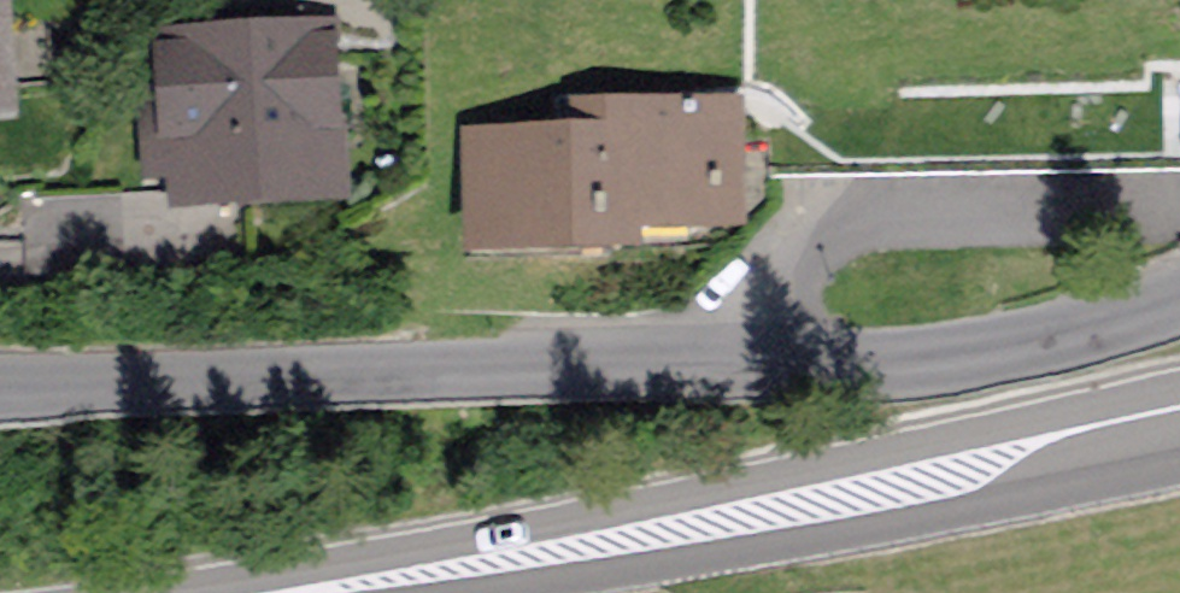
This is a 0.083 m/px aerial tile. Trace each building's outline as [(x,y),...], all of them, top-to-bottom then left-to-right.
[(51,84),(48,29),(0,32),(0,87),(51,84)] [(187,117),(191,189),(325,181),(320,82),(264,85),(262,44),(173,49),(177,118),(187,117)] [(586,145),(486,147),(489,234),(607,231),(607,211),(723,208),(720,114),(695,114),(694,107),(685,107),(685,115),(585,117),(586,145)]
